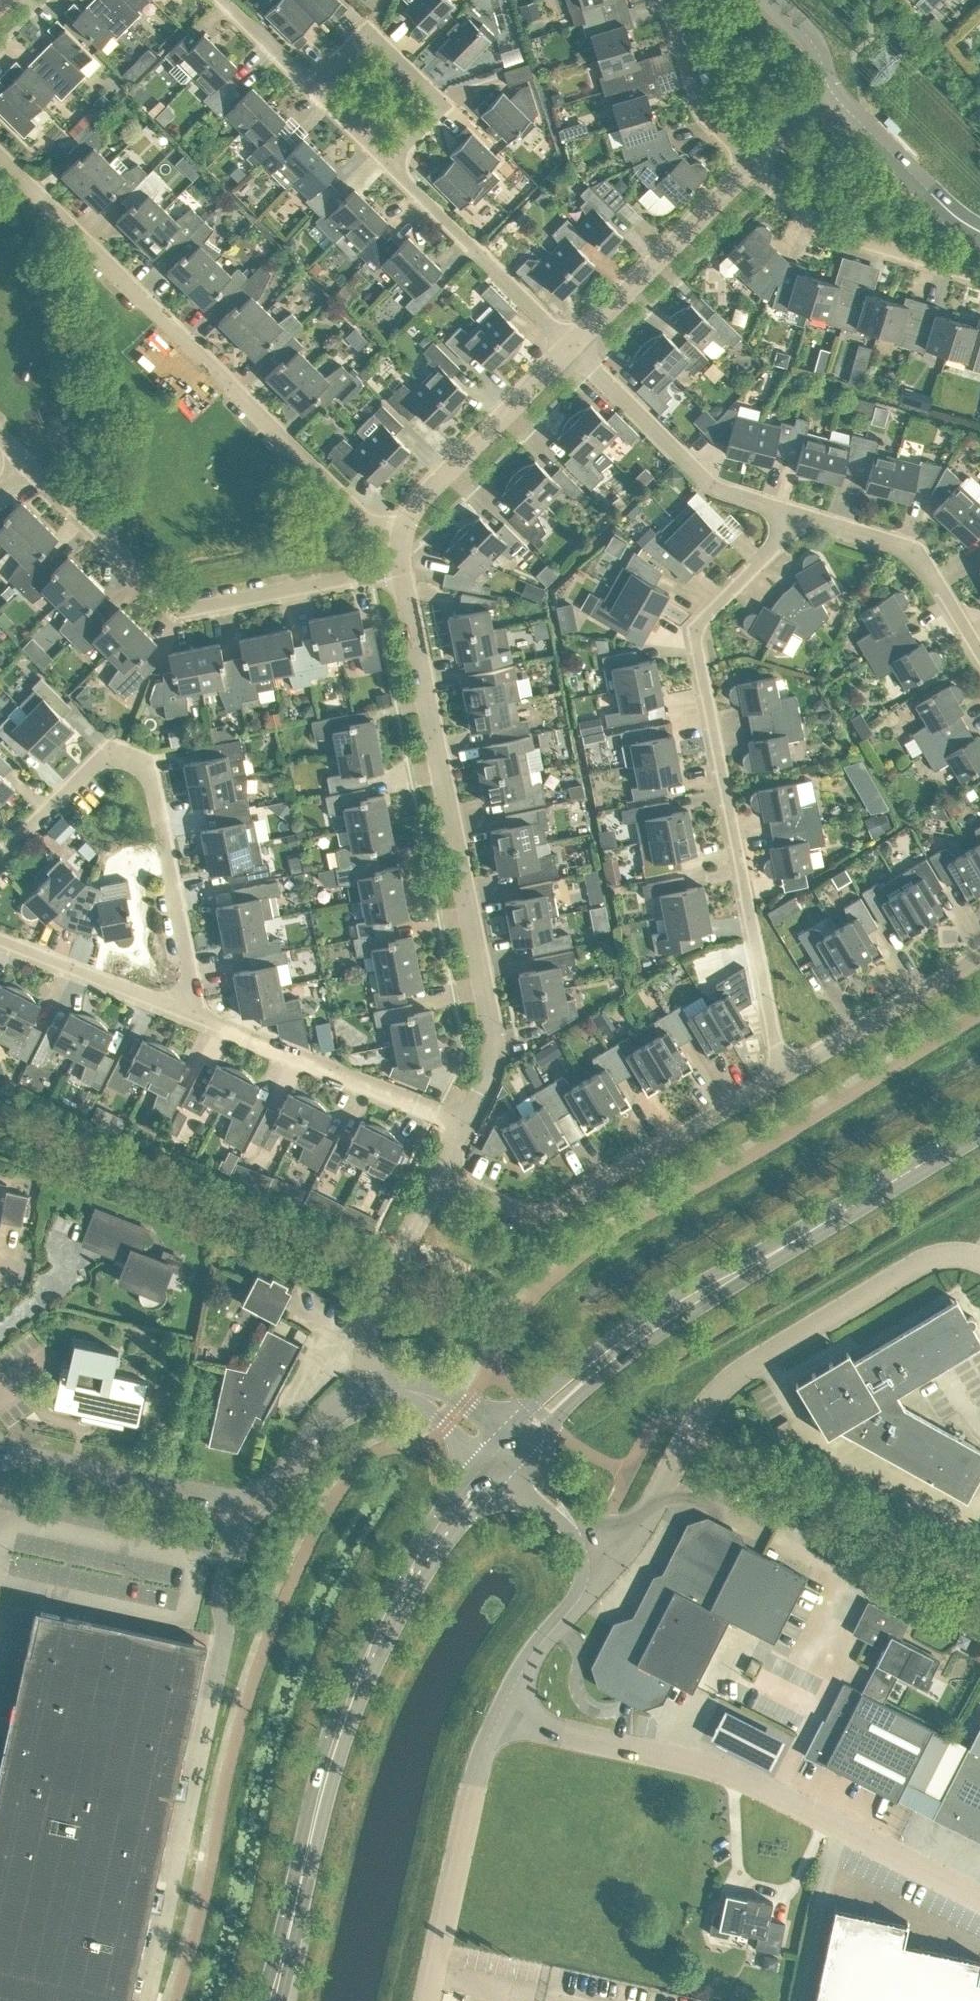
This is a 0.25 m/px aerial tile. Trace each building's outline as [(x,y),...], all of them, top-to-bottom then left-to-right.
[(102,0),(92,0),(81,10),(73,2),(63,12),(99,47),(112,35),(115,38),(128,26),(102,0)] [(128,26),(141,13),(137,9),(147,0),(102,0),(128,26)] [(294,0),(269,0),(273,4),(263,14),(297,48),(307,39),(301,33),(314,20),(294,0)] [(314,20),(318,25),(332,11),(337,17),(347,7),(339,0),(294,0),(314,20)] [(409,5),(403,10),(417,24),(408,32),(418,41),(436,23),(440,27),(451,16),(447,12),(454,5),(450,0),(404,0),(409,5)] [(581,22),(628,8),(625,0),(568,0),(575,23),(581,22)] [(914,3),(925,14),(940,0),(917,0),(914,3)] [(540,17),(535,1),(519,5),(524,22),(540,17)] [(590,35),(596,55),(630,45),(624,25),(632,22),(628,8),(581,22),(586,37),(590,35)] [(55,37),(39,53),(73,87),(86,74),(80,67),(92,55),(56,19),(47,29),(55,37)] [(449,55),(462,69),(495,36),(482,23),(477,28),(471,21),(463,28),(460,24),(448,35),(449,36),(434,52),(443,61),(449,55)] [(191,76),(192,77),(220,50),(203,34),(199,38),(190,29),(164,55),(174,65),(168,70),(180,82),(185,82),(191,76)] [(598,77),(603,91),(656,74),(652,60),(636,65),(630,45),(596,55),(603,75),(598,77)] [(148,66),(157,58),(148,49),(139,58),(148,66)] [(212,109),(234,87),(237,84),(228,75),(236,67),(220,50),(192,77),(208,93),(202,99),(212,109)] [(15,60),(6,70),(42,105),(54,93),(60,99),(73,87),(39,53),(23,69),(15,60)] [(503,71),(507,85),(532,77),(528,63),(503,71)] [(137,78),(128,69),(122,75),(131,84),(137,78)] [(6,70),(0,76),(0,82),(5,87),(0,92),(0,114),(23,137),(36,124),(30,117),(42,105),(6,70)] [(612,104),(618,124),(651,114),(645,93),(661,89),(656,74),(603,91),(607,106),(612,104)] [(500,136),(507,143),(517,133),(521,138),(534,125),(530,120),(537,113),(528,85),(521,87),(509,99),(502,92),(489,105),(483,100),(473,109),(489,125),(485,128),(496,140),(500,136)] [(225,115),(241,131),(268,104),(251,87),(243,96),(234,87),(212,109),(222,118),(225,115)] [(556,93),(551,94),(554,105),(564,101),(562,96),(556,93)] [(153,118),(165,106),(159,100),(147,112),(153,118)] [(251,153),(260,162),(285,138),(276,129),(285,120),(268,104),(241,131),(257,146),(251,153)] [(671,146),(666,131),(658,134),(651,114),(618,124),(619,128),(608,132),(613,148),(620,146),(624,161),(645,154),(647,158),(671,146)] [(160,129),(152,120),(142,130),(151,138),(160,129)] [(576,137),(572,125),(560,128),(564,141),(576,137)] [(60,174),(79,192),(109,162),(98,151),(105,137),(94,126),(66,154),(73,161),(60,174)] [(448,154),(453,159),(486,191),(498,179),(489,170),(499,160),(466,126),(456,135),(462,141),(448,154)] [(292,181),(319,154),(303,138),(294,147),(285,138),(260,162),(270,172),(287,187),(292,181)] [(671,146),(647,158),(631,166),(635,174),(649,187),(637,199),(647,208),(651,212),(656,213),(661,213),(666,212),(670,209),(675,204),(676,205),(705,176),(706,171),(705,166),(701,162),(696,161),(691,162),(689,164),(671,146)] [(63,157),(63,147),(56,147),(51,151),(51,157),(63,157)] [(304,200),(314,210),(336,189),(327,180),(336,171),(319,154),(292,181),(309,196),(304,200)] [(117,205),(125,197),(153,169),(152,169),(147,174),(137,163),(129,168),(117,156),(110,163),(109,162),(79,192),(97,210),(110,198),(117,205)] [(453,159),(440,171),(434,166),(425,175),(459,209),(468,199),(473,204),(485,192),(486,191),(453,159)] [(196,167),(187,176),(192,180),(200,172),(196,167)] [(115,220),(134,239),(164,209),(153,198),(164,181),(153,169),(125,197),(132,204),(115,220)] [(605,179),(589,186),(612,208),(615,212),(626,200),(605,179)] [(612,208),(589,186),(588,185),(579,194),(585,200),(579,206),(585,217),(576,226),(609,257),(611,254),(613,252),(614,251),(615,248),(617,245),(618,242),(619,239),(622,236),(603,217),(612,208)] [(319,215),(314,221),(335,241),(370,205),(354,189),(345,197),(336,189),(314,210),(319,215)] [(370,205),(335,241),(351,257),(357,252),(365,261),(366,261),(368,258),(387,239),(378,230),(387,222),(370,205)] [(165,245),(172,252),(203,220),(191,207),(175,220),(164,209),(134,239),(152,257),(165,245)] [(531,217),(524,210),(516,217),(524,225),(531,217)] [(558,244),(549,253),(581,285),(583,283),(584,281),(587,278),(588,274),(589,273),(590,269),(591,267),(594,264),(583,254),(592,245),(566,219),(551,234),(558,244)] [(185,290),(215,259),(221,253),(218,251),(220,249),(206,239),(213,229),(203,220),(172,252),(179,259),(166,271),(185,290)] [(767,299),(774,284),(786,260),(768,242),(771,235),(770,230),(766,226),(760,225),(755,226),(727,255),(719,263),(719,270),(724,275),(731,275),(738,268),(738,269),(735,272),(758,295),(767,299)] [(381,265),(397,280),(424,253),(408,236),(399,245),(390,236),(387,239),(368,258),(378,268),(381,265)] [(291,237),(282,245),(290,252),(294,248),(295,241),(291,237)] [(424,253),(397,280),(413,296),(404,305),(414,315),(441,287),(432,278),(441,269),(424,253)] [(581,285),(549,253),(540,262),(538,259),(527,258),(515,270),(533,288),(542,279),(560,298),(563,295),(566,294),(569,293),(573,291),(576,289),(577,288),(580,286),(581,285)] [(216,296),(223,303),(248,277),(238,268),(237,268),(236,268),(230,274),(215,259),(185,290),(204,308),(216,296)] [(787,306),(807,312),(818,279),(797,273),(800,264),(786,260),(774,284),(777,285),(771,306),(786,311),(787,306)] [(322,268),(316,262),(309,269),(315,275),(322,268)] [(217,322),(236,340),(266,310),(255,300),(261,294),(271,273),(261,264),(248,277),(223,303),(230,309),(217,322)] [(826,323),(840,327),(855,281),(840,276),(838,285),(818,279),(807,312),(827,318),(826,323)] [(856,327),(876,333),(886,299),(866,293),(869,285),(855,281),(840,327),(855,331),(856,327)] [(494,308),(478,324),(510,356),(513,353),(515,351),(516,348),(517,346),(519,343),(519,340),(520,338),(523,335),(504,317),(513,308),(489,284),(480,293),(494,308)] [(895,344),(909,348),(923,302),(909,297),(907,306),(886,299),(876,333),(896,339),(895,344)] [(925,348),(945,354),(955,320),(935,314),(938,306),(923,302),(909,348),(924,352),(925,348)] [(701,348),(710,357),(715,357),(724,348),(721,346),(726,340),(732,346),(741,337),(714,310),(706,319),(690,303),(687,306),(682,308),(679,309),(676,311),(672,313),(670,315),(669,317),(701,349),(701,348)] [(326,304),(321,309),(324,312),(328,312),(332,309),(326,304)] [(272,342),(279,348),(292,335),(303,324),(291,312),(277,321),(266,310),(236,340),(255,359),(272,342)] [(955,320),(945,354),(965,360),(964,364),(979,369),(979,365),(979,319),(978,318),(976,326),(955,320)] [(510,356),(478,324),(468,334),(459,327),(444,341),(462,359),(471,350),(490,369),(493,366),(497,364),(500,363),(503,362),(507,359),(510,356)] [(642,343),(641,344),(673,376),(683,366),(692,375),(707,359),(686,338),(678,347),(662,332),(659,335),(654,336),(651,337),(649,338),(647,340),(645,341),(642,343)] [(265,377),(283,395),(313,365),(298,350),(302,347),(302,346),(302,345),(302,344),(292,335),(279,348),(270,357),(277,364),(265,377)] [(431,371),(421,382),(453,413),(455,412),(457,409),(458,407),(460,405),(460,403),(462,400),(463,397),(463,396),(466,392),(447,374),(456,365),(432,342),(423,351),(431,359),(426,364),(431,371)] [(673,376),(641,344),(638,348),(636,350),(635,352),(634,355),(633,357),(632,359),(631,362),(628,365),(644,381),(635,390),(659,413),(668,404),(665,401),(671,396),(664,386),(673,376)] [(824,374),(831,352),(820,349),(814,371),(824,374)] [(786,367),(790,354),(776,351),(773,364),(786,367)] [(313,365),(283,395),(302,414),(314,401),(321,408),(353,376),(341,364),(324,376),(313,365)] [(368,364),(359,373),(366,380),(375,371),(368,364)] [(861,385),(864,373),(850,370),(848,382),(861,385)] [(453,413),(421,382),(411,391),(402,384),(387,399),(405,416),(414,408),(433,426),(436,423),(438,422),(441,421),(444,420),(447,419),(450,417),(453,413)] [(902,387),(897,401),(909,404),(913,390),(902,387)] [(848,395),(844,408),(855,411),(859,398),(848,395)] [(570,416),(569,417),(601,449),(617,432),(629,444),(638,435),(614,411),(605,420),(590,404),(586,407),(582,409),(580,410),(577,411),(573,413),(570,416)] [(390,431),(399,422),(381,405),(355,430),(364,439),(396,471),(401,465),(404,459),(406,453),(409,450),(390,431)] [(725,453),(747,459),(757,420),(736,414),(737,410),(728,408),(703,432),(712,442),(715,439),(727,442),(725,453)] [(601,449),(569,417),(567,419),(566,421),(565,423),(563,425),(562,427),(561,430),(560,433),(559,435),(556,438),(572,454),(563,462),(590,489),(604,475),(592,459),(601,449)] [(773,453),(785,456),(795,417),(793,425),(780,421),(779,425),(757,420),(747,459),(770,465),(773,453)] [(794,471),(817,477),(827,438),(806,432),(809,420),(795,417),(785,456),(797,459),(794,471)] [(843,471),(855,474),(864,437),(854,435),(851,434),(849,443),(827,438),(817,477),(840,483),(843,471)] [(864,489),(887,495),(896,458),(875,452),(878,441),(864,437),(855,474),(867,477),(864,489)] [(396,471),(364,439),(354,449),(342,438),(327,453),(348,474),(357,465),(376,484),(379,480),(381,480),(384,479),(389,477),(393,474),(394,473),(396,471)] [(896,458),(887,495),(909,501),(912,489),(925,492),(940,465),(919,459),(918,463),(896,458)] [(515,471),(513,473),(545,505),(562,488),(573,500),(582,491),(559,467),(550,476),(534,460),(531,463),(527,464),(523,466),(522,467),(520,468),(517,470),(515,471)] [(673,486),(683,475),(672,465),(662,476),(673,486)] [(949,527),(979,494),(979,486),(970,477),(965,477),(962,481),(945,466),(930,494),(940,503),(932,512),(949,527)] [(545,505),(513,473),(512,474),(510,477),(509,479),(507,481),(507,483),(505,486),(504,489),(504,491),(501,494),(516,510),(508,518),(533,544),(545,532),(536,514),(545,505)] [(673,518),(679,524),(710,555),(726,540),(714,527),(723,519),(695,492),(686,501),(688,502),(673,518)] [(949,527),(966,543),(975,534),(979,539),(979,494),(949,527)] [(9,549),(39,519),(23,503),(4,517),(0,513),(0,540),(9,549)] [(461,526),(458,529),(490,561),(499,551),(509,559),(515,553),(518,556),(527,547),(503,523),(494,532),(479,516),(475,519),(473,520),(470,521),(466,523),(464,524),(461,526)] [(19,590),(44,565),(48,561),(41,554),(55,534),(39,519),(9,549),(21,560),(8,578),(19,590)] [(710,555),(679,524),(669,535),(660,528),(641,546),(672,570),(683,559),(695,571),(710,555)] [(490,561),(458,529),(456,531),(454,533),(452,537),(451,539),(450,542),(449,544),(448,547),(445,550),(464,568),(458,575),(444,572),(442,585),(481,593),(482,586),(474,578),(490,561)] [(606,544),(620,553),(629,540),(615,531),(606,544)] [(622,567),(611,586),(657,613),(668,593),(654,585),(661,572),(633,551),(624,568),(622,567)] [(788,586),(782,592),(817,627),(828,616),(820,602),(840,591),(819,555),(814,553),(809,553),(804,556),(802,560),(802,565),(803,568),(794,573),(798,580),(788,586)] [(44,592),(56,604),(86,574),(70,558),(51,572),(44,565),(19,590),(32,602),(44,592)] [(58,628),(70,640),(95,616),(88,609),(102,589),(86,574),(56,604),(68,616),(58,628)] [(540,602),(545,590),(526,582),(521,594),(540,602)] [(9,585),(1,593),(6,599),(14,590),(9,585)] [(657,613),(611,586),(604,599),(591,592),(581,609),(625,635),(632,623),(646,632),(657,613)] [(20,591),(15,596),(18,600),(23,595),(20,591)] [(856,640),(867,658),(910,633),(903,621),(907,618),(902,609),(904,608),(907,603),(907,598),(904,593),(899,591),(894,591),(859,612),(870,631),(856,640)] [(817,627),(782,592),(779,595),(775,600),(772,604),(769,609),(763,605),(757,614),(755,613),(750,613),(745,615),(742,620),(742,625),(745,630),(780,650),(792,631),(805,639),(817,627)] [(448,616),(452,637),(492,629),(488,608),(496,606),(495,599),(461,593),(459,605),(470,607),(471,611),(448,616)] [(96,643),(107,654),(137,624),(121,609),(102,623),(95,616),(70,640),(82,653),(96,643)] [(359,609),(333,614),(341,656),(356,653),(364,671),(381,668),(372,625),(362,627),(359,609)] [(301,638),(303,649),(309,678),(310,678),(327,674),(326,659),(341,656),(333,614),(307,619),(311,636),(301,638)] [(577,628),(575,619),(559,623),(561,631),(577,628)] [(137,624),(107,654),(119,666),(107,682),(123,698),(150,670),(139,660),(153,640),(137,624)] [(476,667),(511,660),(504,627),(492,629),(452,637),(456,659),(473,656),(476,667)] [(289,629),(264,634),(272,675),(287,672),(292,687),(311,683),(310,678),(309,678),(303,649),(294,651),(289,629)] [(910,633),(867,658),(878,677),(893,668),(904,688),(939,667),(942,662),(942,657),(939,652),(934,649),(929,650),(927,651),(921,642),(917,644),(910,633)] [(241,656),(232,658),(240,700),(241,700),(257,697),(257,691),(274,687),(272,675),(264,634),(238,639),(241,656)] [(606,639),(600,639),(602,651),(609,650),(606,639)] [(219,643),(193,648),(201,689),(216,686),(225,709),(242,706),(241,700),(240,700),(232,658),(222,660),(219,643)] [(186,692),(201,689),(193,648),(171,652),(172,670),(162,672),(162,680),(154,681),(148,698),(151,705),(163,704),(166,717),(187,712),(186,692)] [(608,691),(615,689),(658,680),(654,658),(637,662),(635,650),(601,656),(608,691)] [(43,668),(53,658),(46,651),(36,661),(43,668)] [(851,667),(860,662),(858,658),(849,663),(851,667)] [(469,686),(462,687),(466,709),(506,701),(514,700),(519,699),(513,665),(466,674),(469,686)] [(747,712),(749,726),(799,716),(795,695),(778,698),(774,676),(734,684),(730,687),(728,692),(729,698),(732,702),(738,703),(740,703),(742,713),(747,712)] [(70,707),(40,677),(31,686),(34,689),(18,705),(27,713),(27,712),(58,743),(74,728),(62,716),(70,707)] [(615,689),(619,710),(604,713),(606,726),(648,717),(646,705),(663,702),(658,680),(615,689)] [(911,733),(922,752),(966,726),(959,714),(963,711),(957,702),(960,701),(962,696),(962,691),(959,687),(955,684),(949,684),(914,705),(926,724),(911,733)] [(387,695),(376,697),(377,704),(388,702),(387,695)] [(816,700),(813,705),(814,710),(824,708),(822,698),(816,700)] [(526,719),(519,721),(514,700),(506,701),(466,709),(470,731),(487,727),(489,739),(529,731),(526,719)] [(319,719),(327,717),(324,702),(315,703),(319,719)] [(304,705),(302,709),(303,716),(313,714),(311,704),(304,705)] [(27,713),(18,705),(0,723),(0,735),(22,756),(30,747),(43,759),(58,743),(27,712),(27,713)] [(264,720),(266,729),(282,726),(279,711),(266,714),(267,720),(264,720)] [(830,711),(820,714),(822,720),(827,723),(832,721),(830,711)] [(333,737),(336,752),(378,744),(373,718),(356,722),(354,712),(311,720),(314,738),(333,737)] [(860,712),(849,719),(855,729),(866,723),(860,712)] [(799,716),(749,726),(752,739),(748,740),(750,750),(747,751),(743,755),(741,760),(742,765),(746,769),(751,771),(791,763),(786,741),(803,737),(799,716)] [(590,732),(588,719),(578,721),(580,734),(590,732)] [(866,723),(855,729),(862,739),(872,733),(866,723)] [(676,755),(672,734),(655,737),(653,725),(619,732),(622,744),(626,765),(633,764),(676,755)] [(232,736),(231,727),(216,730),(215,726),(210,727),(213,740),(232,736)] [(922,752),(934,770),(948,761),(960,781),(979,769),(979,740),(977,735),(973,738),(966,726),(922,752)] [(190,742),(187,727),(168,731),(170,746),(190,742)] [(476,758),(480,780),(528,771),(524,749),(532,748),(530,736),(481,745),(483,757),(476,758)] [(183,763),(187,784),(246,773),(243,758),(239,739),(197,747),(200,759),(183,763)] [(378,744),(336,752),(340,773),(326,776),(329,791),(368,783),(366,773),(383,770),(378,744)] [(15,787),(2,775),(11,766),(0,755),(0,802),(15,787)] [(676,755),(633,764),(637,785),(630,787),(633,799),(666,793),(664,781),(681,777),(676,755)] [(528,771),(480,780),(484,802),(502,799),(504,810),(547,802),(543,781),(531,783),(528,771)] [(211,815),(215,814),(249,807),(246,795),(247,779),(246,773),(187,784),(192,806),(208,803),(211,815)] [(768,819),(771,832),(820,822),(816,801),(799,804),(795,782),(755,790),(751,794),(749,799),(750,804),(754,808),(759,810),(761,809),(763,820),(768,819)] [(581,783),(568,785),(570,799),(584,797),(581,783)] [(874,784),(858,793),(869,813),(888,809),(874,784)] [(344,813),(347,828),(389,820),(384,794),(366,797),(365,788),(325,796),(328,813),(344,813)] [(957,812),(959,805),(954,798),(943,805),(950,816),(957,812)] [(573,816),(588,813),(585,800),(571,803),(573,816)] [(635,820),(639,841),(691,831),(687,809),(670,813),(668,800),(620,810),(623,822),(635,820)] [(200,829),(205,851),(258,840),(253,819),(251,819),(249,807),(215,814),(217,826),(200,829)] [(544,807),(504,815),(507,826),(490,830),(494,852),(534,844),(546,842),(543,829),(548,828),(544,807)] [(882,829),(890,826),(884,812),(877,816),(876,814),(864,819),(871,837),(884,832),(882,829)] [(62,835),(72,826),(63,817),(54,826),(62,835)] [(590,832),(587,819),(574,821),(576,835),(590,832)] [(335,867),(379,859),(377,849),(394,846),(389,820),(347,828),(350,843),(335,849),(339,866),(335,867)] [(820,822),(771,832),(773,846),(769,847),(771,857),(768,857),(764,861),(762,866),(763,871),(767,875),(772,877),(812,869),(807,847),(824,844),(820,822)] [(967,850),(979,871),(979,825),(974,829),(978,843),(967,850)] [(303,827),(295,828),(296,838),(305,836),(303,827)] [(617,843),(613,828),(598,831),(601,847),(617,843)] [(691,831),(639,841),(643,863),(641,863),(644,876),(681,868),(679,856),(696,853),(691,831)] [(295,835),(287,836),(288,845),(296,844),(295,835)] [(258,840),(205,851),(209,873),(226,870),(228,882),(270,873),(268,861),(262,862),(258,840)] [(888,842),(878,849),(884,858),(890,855),(891,848),(888,842)] [(534,844),(494,852),(498,873),(515,870),(518,882),(557,874),(553,853),(536,856),(534,844)] [(967,850),(955,857),(944,846),(928,856),(946,884),(956,878),(964,892),(962,893),(968,903),(978,897),(975,892),(979,889),(979,871),(967,850)] [(128,852),(132,874),(148,871),(144,849),(128,852)] [(313,869),(311,858),(302,860),(304,871),(313,869)] [(932,893),(942,886),(925,858),(909,867),(894,876),(901,889),(922,924),(935,916),(938,921),(948,915),(942,905),(940,906),(932,893)] [(74,930),(88,884),(75,880),(78,877),(59,859),(46,872),(49,874),(22,902),(20,907),(22,912),(26,916),(31,918),(36,916),(38,914),(45,922),(51,916),(52,918),(53,918),(54,919),(55,920),(56,921),(57,922),(58,922),(59,923),(60,924),(62,925),(63,925),(64,926),(65,926),(66,927),(68,928),(69,928),(70,929),(71,929),(72,929),(73,930),(74,930)] [(403,890),(398,865),(380,868),(379,859),(335,867),(338,884),(358,884),(361,899),(403,890)] [(305,884),(302,871),(294,873),(296,886),(305,884)] [(621,881),(620,873),(605,876),(607,884),(621,881)] [(659,894),(663,915),(706,907),(702,885),(685,888),(683,876),(641,884),(644,897),(659,894)] [(894,876),(879,885),(876,882),(861,891),(880,924),(890,917),(898,931),(896,932),(902,942),(912,936),(910,931),(922,924),(901,889),(894,876)] [(220,927),(263,918),(272,916),(268,896),(280,893),(277,880),(230,889),(232,902),(215,905),(220,927)] [(508,923),(548,915),(557,913),(550,880),(519,886),(521,898),(504,901),(508,923)] [(88,884),(74,930),(77,931),(81,932),(88,933),(91,933),(95,933),(98,932),(102,932),(103,939),(114,937),(114,940),(118,944),(123,946),(128,944),(132,941),(134,936),(126,896),(104,900),(101,888),(88,884)] [(602,900),(599,885),(586,888),(590,903),(602,900)] [(353,937),(353,938),(392,929),(391,920),(408,916),(403,890),(361,899),(365,919),(357,921),(356,921),(356,922),(355,922),(355,923),(358,936),(353,937)] [(847,921),(836,928),(857,963),(869,956),(872,960),(882,954),(876,944),(874,945),(866,932),(877,926),(859,897),(843,907),(847,921)] [(594,926),(609,925),(607,902),(593,903),(594,926)] [(783,916),(776,906),(768,911),(774,921),(783,916)] [(706,907),(663,915),(666,930),(651,933),(655,952),(701,943),(699,931),(711,929),(706,907)] [(548,915),(508,923),(512,945),(530,941),(532,953),(571,945),(569,933),(552,936),(548,915)] [(243,957),(247,957),(285,949),(281,949),(279,937),(267,940),(263,918),(220,927),(224,949),(241,945),(243,957)] [(857,963),(836,928),(823,935),(820,931),(809,927),(797,934),(814,963),(825,957),(833,970),(831,971),(837,981),(847,975),(844,971),(857,963)] [(372,954),(375,969),(417,961),(412,935),(394,939),(392,929),(353,938),(356,955),(372,954)] [(232,972),(237,994),(280,985),(276,963),(287,961),(285,949),(247,957),(249,969),(232,972)] [(518,973),(522,994),(562,986),(560,974),(569,972),(567,963),(575,962),(572,950),(533,958),(535,969),(518,973)] [(417,961),(375,969),(379,990),(374,991),(373,992),(373,993),(376,1006),(406,1000),(405,990),(422,987),(417,961)] [(719,998),(707,1005),(728,1040),(741,1033),(743,1037),(753,1031),(748,1022),(746,1023),(738,1009),(751,1002),(744,966),(715,984),(719,998)] [(1,1029),(21,988),(17,986),(15,986),(11,985),(6,984),(1,984),(0,984),(0,1028),(1,1029)] [(280,985),(237,994),(241,1015),(258,1012),(261,1024),(302,1016),(299,997),(283,1000),(280,985)] [(562,986),(522,994),(527,1016),(550,1011),(551,1016),(541,1022),(547,1032),(577,1014),(573,997),(565,999),(562,986)] [(1,1029),(0,1030),(0,1041),(9,1045),(7,1050),(26,1059),(41,1029),(30,1024),(40,1004),(36,1002),(35,1000),(33,998),(30,994),(28,993),(25,991),(24,989),(21,988),(1,1029)] [(728,1040),(707,1005),(701,995),(681,1007),(680,1005),(669,1011),(686,1040),(696,1034),(704,1047),(702,1049),(708,1058),(718,1052),(716,1048),(728,1040)] [(390,1023),(394,1043),(435,1035),(430,1009),(413,1013),(411,1003),(373,1011),(376,1025),(390,1023)] [(52,1046),(73,1057),(93,1016),(89,1014),(85,1013),(80,1013),(78,1012),(74,1013),(70,1011),(60,1030),(49,1025),(32,1058),(43,1064),(52,1046)] [(657,1035),(646,1042),(666,1077),(679,1070),(682,1074),(692,1068),(686,1059),(684,1060),(676,1046),(686,1040),(669,1011),(653,1021),(657,1035)] [(93,1016),(73,1057),(85,1063),(80,1078),(98,1088),(113,1058),(102,1052),(112,1032),(108,1030),(107,1028),(104,1025),(101,1022),(98,1019),(93,1016)] [(328,1020),(314,1023),(320,1051),(334,1048),(328,1020)] [(435,1035),(394,1043),(398,1064),(392,1065),(388,1074),(424,1088),(430,1075),(418,1070),(416,1066),(440,1061),(435,1035)] [(627,1036),(607,1048),(624,1077),(635,1071),(643,1084),(640,1086),(646,1095),(657,1089),(654,1085),(666,1077),(646,1042),(634,1048),(627,1036)] [(133,1079),(145,1085),(166,1045),(162,1043),(158,1042),(154,1041),(152,1041),(150,1041),(146,1041),(142,1039),(132,1059),(121,1053),(106,1083),(124,1092),(133,1079)] [(166,1045),(145,1085),(156,1091),(152,1106),(170,1116),(185,1086),(174,1080),(184,1060),(180,1058),(179,1056),(178,1055),(176,1053),(174,1051),(173,1049),(170,1047),(167,1046),(166,1045)] [(549,1060),(542,1048),(533,1054),(540,1066),(549,1060)] [(595,1072),(584,1079),(605,1114),(617,1107),(620,1111),(630,1105),(624,1096),(622,1097),(614,1083),(624,1077),(607,1048),(591,1057),(595,1072)] [(207,1104),(219,1110),(240,1069),(238,1068),(235,1067),(230,1066),(226,1065),(223,1065),(220,1065),(216,1063),(206,1083),(195,1078),(181,1104),(200,1114),(207,1104)] [(240,1069),(219,1110),(231,1116),(223,1139),(241,1148),(259,1110),(248,1105),(258,1085),(254,1083),(253,1081),(252,1079),(249,1076),(247,1074),(245,1072),(243,1071),(240,1069)] [(536,1072),(529,1076),(534,1085),(541,1081),(536,1072)] [(562,1075),(546,1085),(563,1114),(573,1107),(581,1121),(579,1122),(585,1132),(595,1126),(592,1122),(605,1114),(584,1079),(572,1086),(562,1075)] [(533,1109),(522,1116),(543,1151),(555,1143),(558,1148),(568,1142),(562,1132),(560,1133),(552,1120),(563,1114),(546,1085),(529,1094),(533,1109)] [(280,1132),(291,1138),(312,1097),(308,1096),(305,1095),(303,1094),(298,1094),(295,1093),(292,1094),(288,1092),(278,1111),(267,1106),(250,1140),(269,1149),(280,1132)] [(312,1097),(291,1138),(304,1144),(298,1159),(316,1169),(332,1139),(321,1133),(331,1113),(327,1111),(324,1107),(320,1104),(318,1102),(317,1101),(314,1099),(312,1097)] [(105,1126),(112,1112),(97,1104),(90,1118),(105,1126)] [(180,1126),(186,1115),(178,1110),(172,1121),(180,1126)] [(543,1151),(522,1116),(501,1128),(493,1124),(480,1150),(492,1156),(511,1144),(519,1158),(517,1159),(523,1169),(533,1163),(531,1158),(543,1151)] [(342,1157),(363,1167),(384,1127),(381,1126),(379,1125),(374,1124),(372,1123),(369,1123),(364,1123),(360,1121),(350,1141),(339,1135),(323,1165),(335,1171),(342,1157)] [(384,1127),(363,1167),(384,1178),(378,1189),(390,1195),(403,1168),(392,1162),(402,1143),(398,1141),(396,1138),(395,1136),(392,1133),(391,1132),(387,1129),(384,1127)] [(229,1172),(233,1165),(222,1159),(218,1166),(229,1172)] [(249,1182),(254,1169),(238,1163),(233,1175),(249,1182)] [(21,1225),(28,1195),(5,1190),(6,1183),(0,1182),(0,1221),(21,1225)] [(299,1201),(304,1188),(293,1184),(288,1197),(299,1201)] [(337,1217),(344,1205),(330,1197),(323,1210),(337,1217)] [(377,1218),(347,1203),(339,1217),(369,1233),(377,1218)] [(119,1280),(159,1295),(170,1267),(175,1269),(179,1257),(164,1251),(161,1260),(139,1251),(147,1228),(96,1208),(83,1243),(116,1256),(118,1251),(129,1255),(119,1280)] [(257,1272),(241,1302),(275,1320),(291,1290),(285,1287),(287,1283),(272,1275),(270,1279),(257,1272)] [(966,1499),(979,1473),(979,1448),(903,1405),(896,1394),(979,1343),(979,1339),(972,1326),(974,1323),(975,1319),(973,1316),(969,1314),(965,1315),(955,1298),(836,1369),(831,1361),(794,1383),(826,1435),(838,1428),(966,1499)] [(208,1444),(236,1450),(255,1413),(263,1417),(264,1418),(269,1408),(273,1408),(277,1392),(301,1346),(266,1328),(245,1369),(225,1364),(208,1444)] [(80,1418),(122,1427),(123,1422),(138,1425),(147,1381),(112,1374),(117,1350),(74,1341),(69,1364),(62,1363),(52,1407),(81,1413),(80,1418)] [(773,1427),(784,1444),(797,1435),(787,1418),(773,1427)] [(630,1692),(641,1698),(655,1693),(664,1676),(691,1690),(728,1617),(772,1640),(805,1576),(717,1531),(706,1525),(693,1529),(668,1579),(659,1582),(639,1622),(619,1629),(600,1665),(605,1679),(630,1692)] [(882,1648),(875,1662),(876,1662),(861,1691),(843,1682),(806,1753),(895,1798),(932,1727),(882,1702),(897,1673),(920,1685),(924,1675),(930,1678),(939,1659),(899,1638),(908,1621),(869,1601),(853,1633),(882,1648)] [(206,1643),(197,1641),(34,1606),(0,1766),(0,2000),(129,2000),(206,1643)] [(973,1621),(967,1635),(975,1639),(967,1655),(979,1661),(979,1624),(973,1621)] [(711,1733),(709,1737),(770,1768),(772,1763),(783,1741),(784,1738),(724,1708),(722,1711),(711,1733)] [(968,1746),(979,1752),(979,1721),(968,1746)] [(979,1842),(979,1752),(968,1746),(931,1817),(979,1842)] [(757,1934),(754,1947),(778,1952),(784,1923),(768,1919),(771,1901),(756,1897),(755,1900),(726,1894),(722,1912),(713,1910),(708,1932),(727,1936),(729,1927),(757,1934)] [(976,1977),(979,1960),(979,1956),(979,1957),(902,1941),(907,1920),(905,1919),(904,1921),(834,1906),(813,2000),(979,2000),(979,1978),(976,1977)] [(763,1954),(760,1969),(775,1972),(778,1957),(763,1954)]
